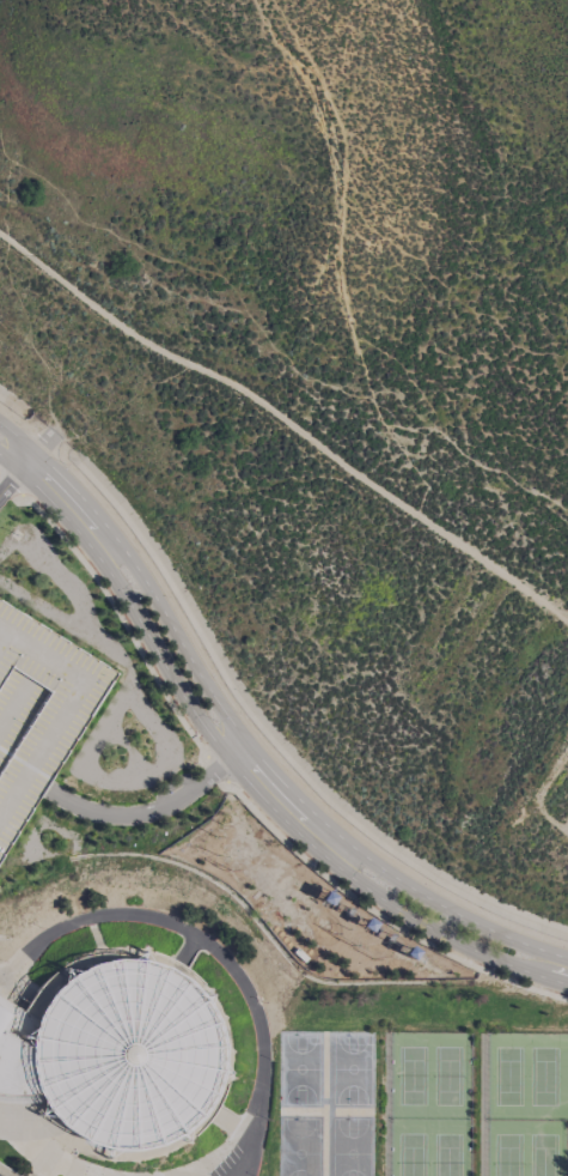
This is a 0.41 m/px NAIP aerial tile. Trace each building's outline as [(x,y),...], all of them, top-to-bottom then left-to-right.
[(44,788),(116,674),(0,600),(0,858),(44,788)] [(175,975),(202,1001),(216,1035),(218,1072),(204,1107),(178,1134),(145,1148),(108,1150),(72,1136),(45,1110),(37,1092),(33,1081),(30,1072),(30,1061),(30,1045),(30,1038),(43,1004),(69,977),(103,962),(140,962),(175,975)] [(0,1163),(0,1175),(19,1175),(0,1163)]
